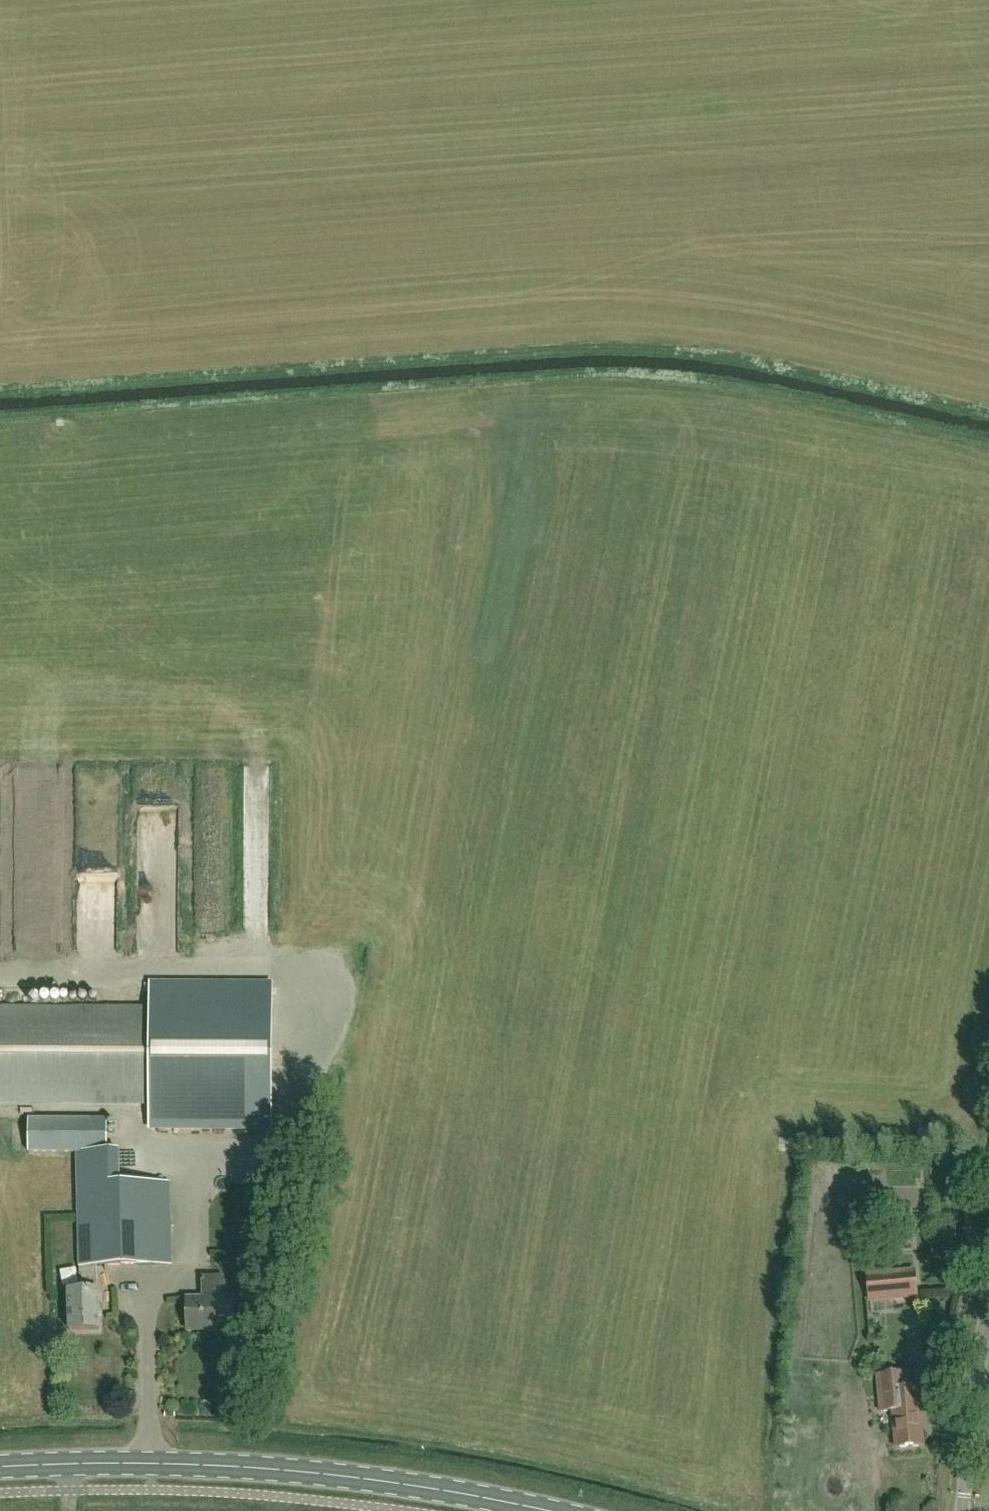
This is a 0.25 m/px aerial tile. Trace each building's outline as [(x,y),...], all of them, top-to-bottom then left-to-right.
[(145,1105),(145,1128),(270,1129),(271,986),(146,985),(146,1009),(0,1008),(0,1104),(145,1105)] [(97,1268),(172,1266),(170,1184),(118,1185),(118,1152),(107,1152),(106,1120),(28,1121),(29,1154),(77,1153),(79,1292),(68,1292),(69,1332),(99,1331),(97,1268)] [(912,1242),(910,1216),(867,1219),(868,1231),(879,1230),(880,1244),(912,1242)] [(914,1272),(866,1275),(868,1299),(916,1296),(914,1272)] [(250,1305),(250,1284),(223,1284),(223,1276),(201,1276),(202,1300),(186,1300),(187,1331),(232,1331),(232,1305),(250,1305)] [(905,1374),(897,1374),(877,1376),(880,1413),(892,1412),(896,1449),(922,1447),(920,1427),(923,1427),(920,1388),(907,1390),(905,1374)]
